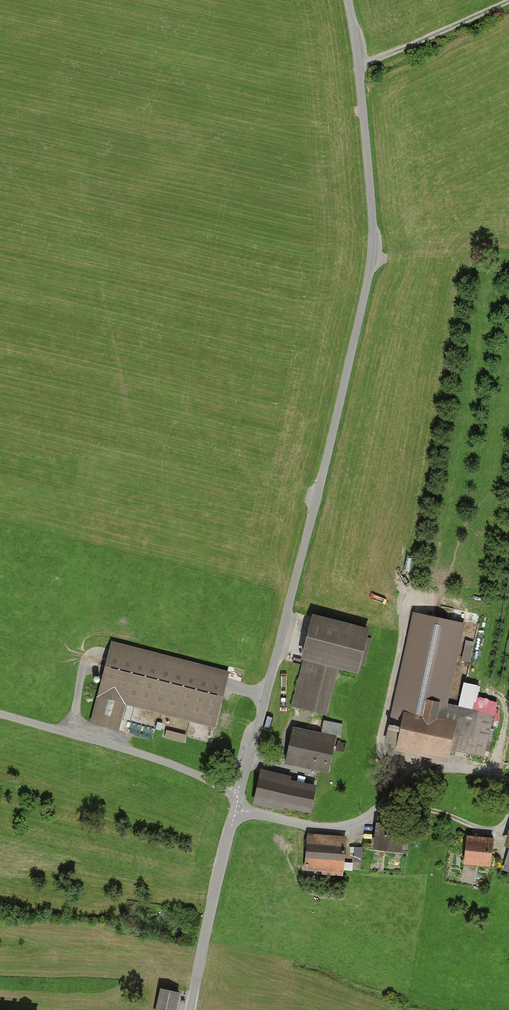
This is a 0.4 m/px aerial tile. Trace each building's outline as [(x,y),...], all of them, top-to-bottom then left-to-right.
[(363,670),(373,626),(314,613),(294,704),(331,713),(341,666),(363,670)] [(467,625),(416,613),(392,714),(409,718),(401,750),(451,762),(461,719),(445,715),(448,703),(467,625)] [(214,726),(230,670),(115,638),(92,718),(120,726),(127,701),(214,726)] [(496,714),(500,702),(481,697),(483,690),(473,687),(468,707),(496,714)] [(324,733),(295,727),(287,762),(333,773),(345,726),(327,722),(324,733)] [(176,742),(186,741),(185,733),(175,734),(176,742)] [(314,807),(318,787),(293,782),(294,777),(263,771),(258,796),(314,807)] [(406,827),(379,824),(377,848),(403,851),(406,827)] [(347,876),(350,836),(312,834),(310,868),(325,869),(324,875),(347,876)] [(496,839),(468,837),(466,864),(494,866),(496,839)] [(501,863),(508,866),(508,839),(501,863)] [(363,859),(365,844),(356,843),(354,858),(363,859)] [(162,988),(156,1009),(177,1009),(182,992),(162,988)]
